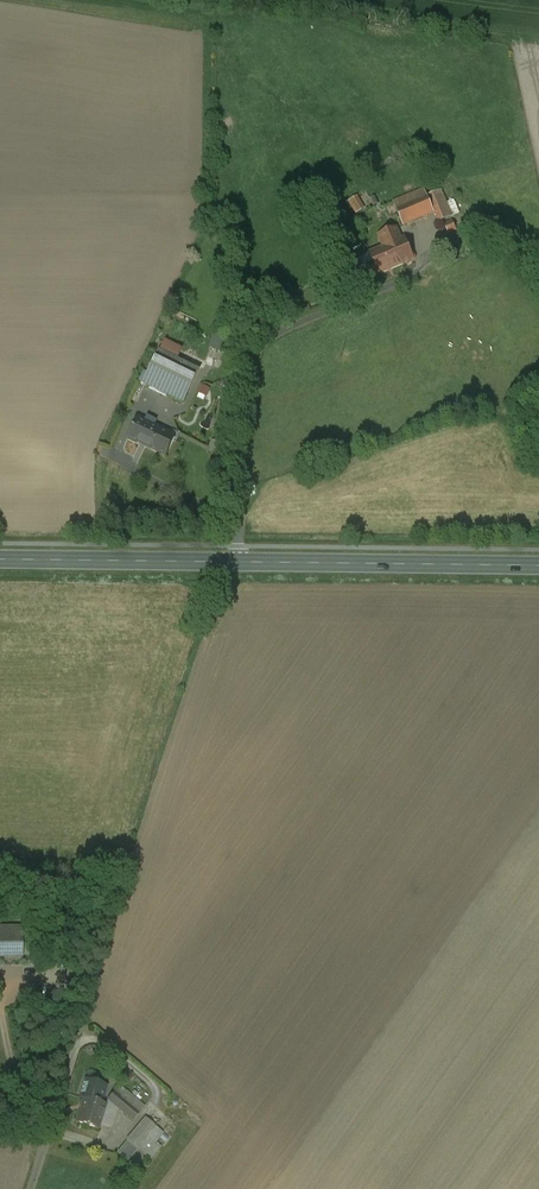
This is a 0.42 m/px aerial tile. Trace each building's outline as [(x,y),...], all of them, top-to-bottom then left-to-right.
[(424,190),(394,203),(403,226),(434,213),(427,197),(424,190)] [(442,191),(427,197),(434,213),(439,223),(444,221),(446,226),(456,222),(454,217),(453,218),(442,191)] [(350,201),(357,213),(364,209),(357,197),(350,201)] [(373,277),(405,263),(408,265),(411,264),(414,256),(412,253),(409,251),(404,240),(401,241),(396,230),(380,237),(385,248),(371,254),(376,264),(369,267),(373,277)] [(161,351),(144,385),(184,404),(200,370),(161,351)] [(138,419),(129,438),(167,457),(176,437),(154,427),(157,421),(148,417),(145,422),(138,419)] [(24,939),(24,926),(0,926),(0,940),(24,939)] [(84,1099),(76,1123),(98,1131),(107,1104),(101,1102),(106,1088),(85,1081),(79,1098),(84,1099)] [(120,1085),(107,1100),(132,1121),(145,1107),(120,1085)]
